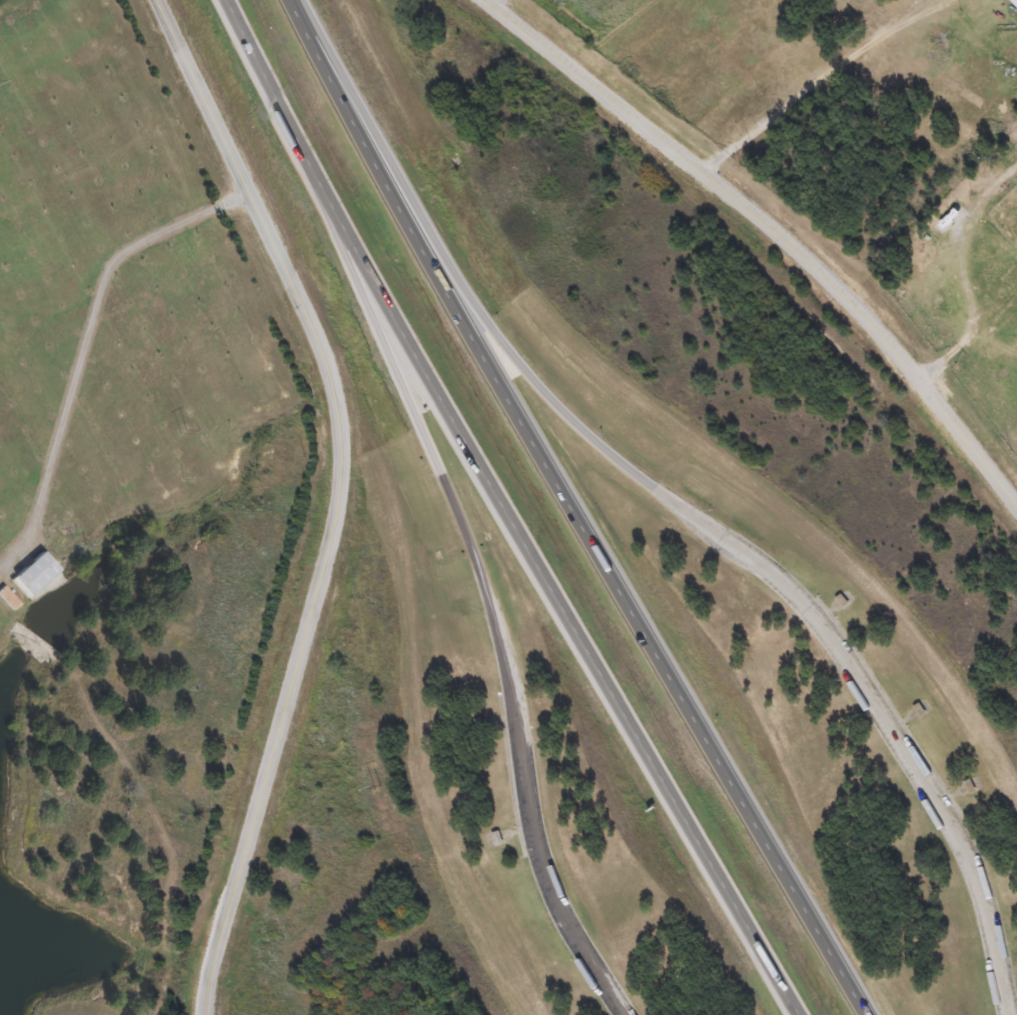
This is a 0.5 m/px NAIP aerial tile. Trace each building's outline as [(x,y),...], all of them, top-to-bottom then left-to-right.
[(965,210),(960,204),(935,223),(940,229),(965,210)] [(58,571),(42,551),(13,574),(29,594),(58,571)] [(490,846),(503,844),(501,831),(488,833),(490,846)]
